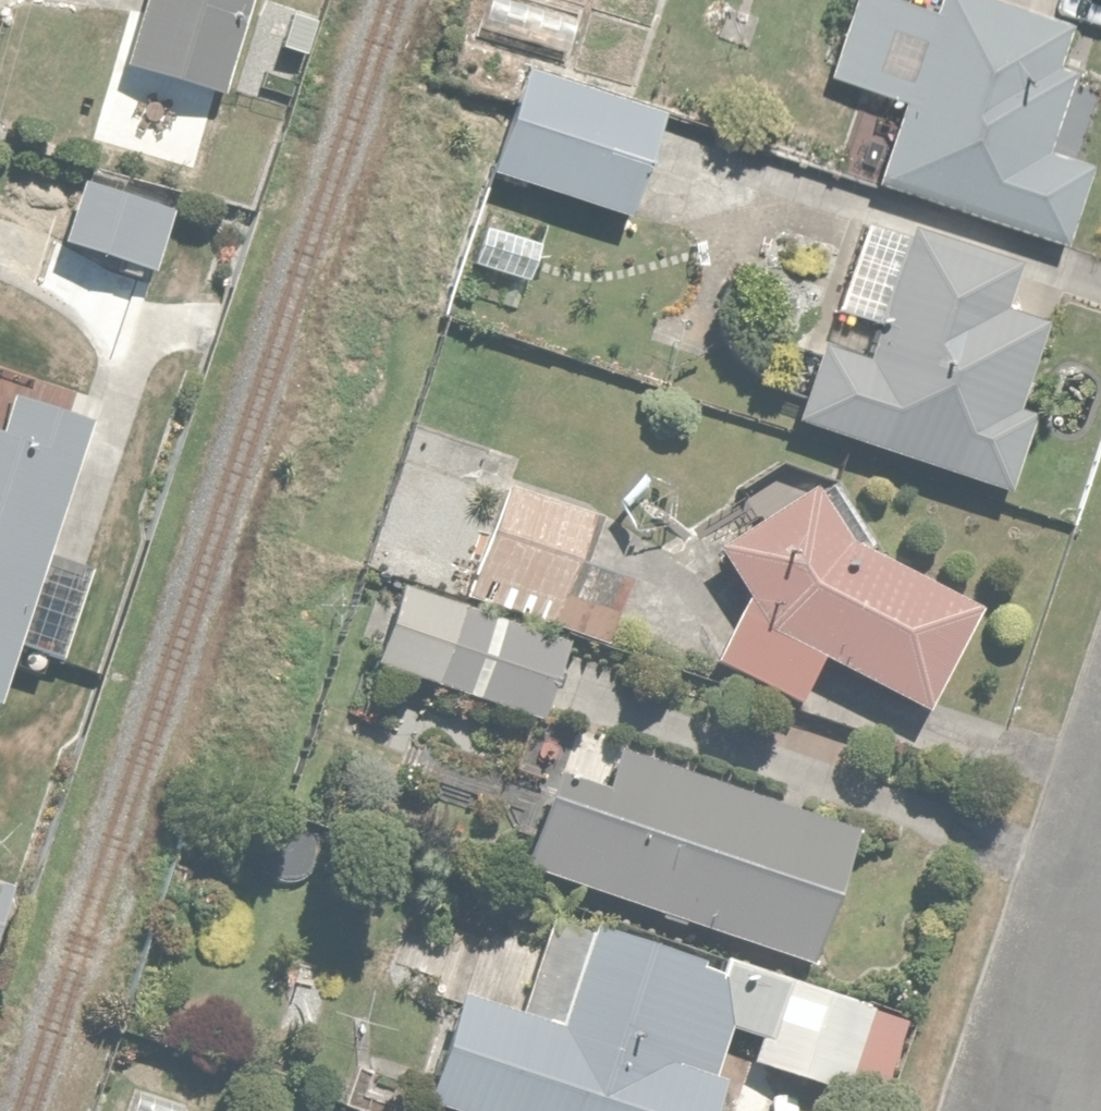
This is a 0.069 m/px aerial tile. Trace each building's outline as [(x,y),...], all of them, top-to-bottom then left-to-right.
[(253,0),(146,0),(130,63),(231,87),(253,0)] [(904,0),(860,0),(833,80),(907,106),(882,179),(1070,242),(1096,165),(1051,149),(1091,33),(995,0),(942,0),(938,11),(904,0)] [(671,126),(534,82),(502,179),(640,223),(671,126)] [(179,219),(82,188),(61,253),(159,284),(179,219)] [(1057,288),(907,237),(863,367),(822,354),(798,424),(1007,495),(1033,419),(1015,413),(1057,288)] [(18,650),(64,665),(95,573),(46,557),(88,427),(5,400),(0,414),(0,704),(18,650)] [(886,547),(838,486),(716,558),(748,613),(718,668),(798,712),(822,668),(924,723),(982,616),(870,555),(886,547)] [(590,528),(507,501),(482,576),(566,603),(590,528)] [(565,647),(404,601),(383,671),(545,718),(565,647)] [(558,780),(528,871),(815,965),(858,835),(625,759),(612,798),(558,780)] [(12,895),(0,891),(0,934),(12,895)] [(550,930),(524,1015),(471,999),(436,1110),(716,1110),(753,992),(550,930)] [(881,1025),(795,990),(761,1071),(847,1106),(881,1025)]
